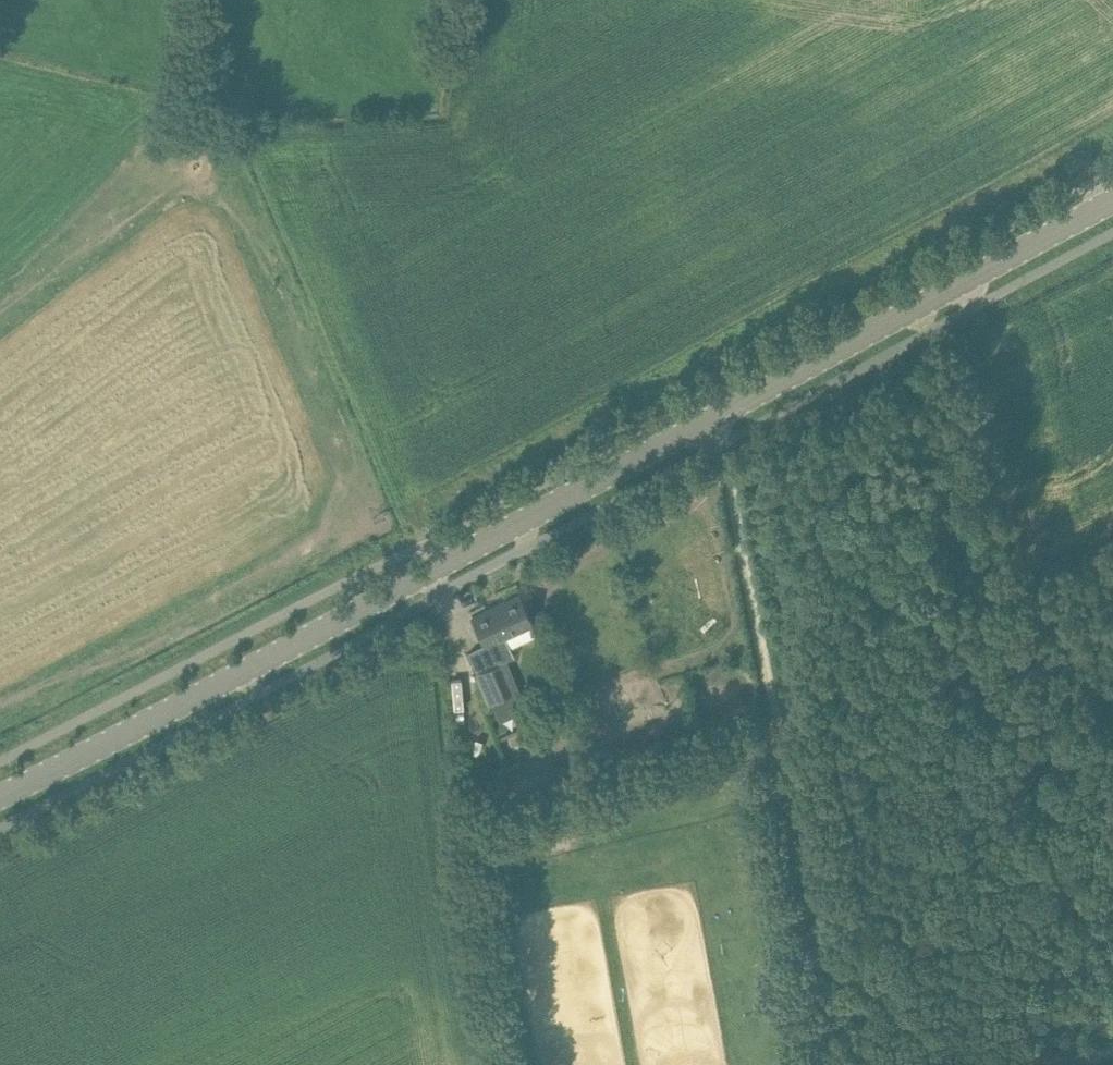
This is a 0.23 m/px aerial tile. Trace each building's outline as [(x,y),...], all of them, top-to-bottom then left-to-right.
[(485,645),(489,643),(495,654),(509,647),(504,636),(532,623),(518,594),(472,616),(485,645)] [(523,705),(504,661),(478,672),(497,716),(523,705)]
